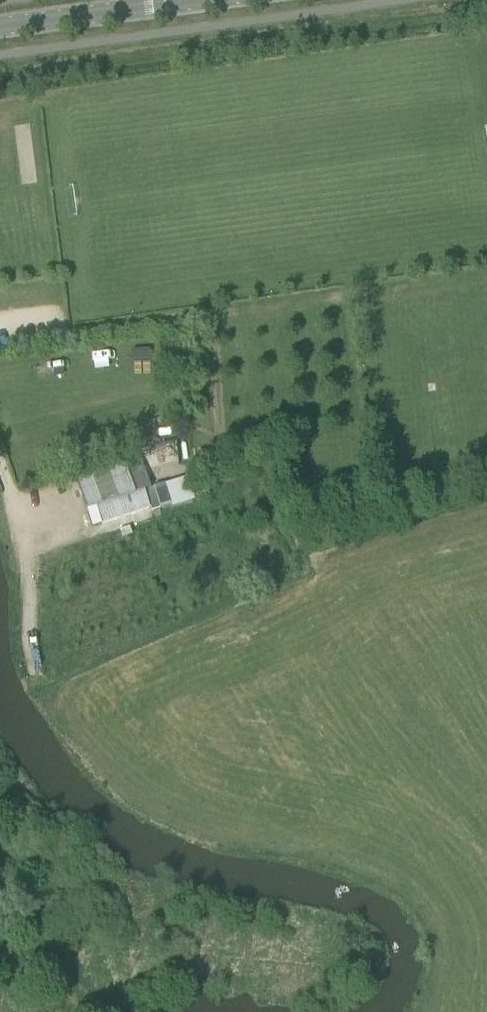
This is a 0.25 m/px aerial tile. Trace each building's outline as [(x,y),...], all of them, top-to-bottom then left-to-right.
[(132,456),(75,475),(87,510),(96,507),(101,524),(149,508),(144,490),(132,456)] [(173,481),(164,484),(171,506),(172,508),(181,505),(173,481)] [(164,484),(152,487),(159,508),(160,509),(171,506),(164,484)] [(152,487),(144,490),(149,508),(150,511),(159,508),(152,487)]
